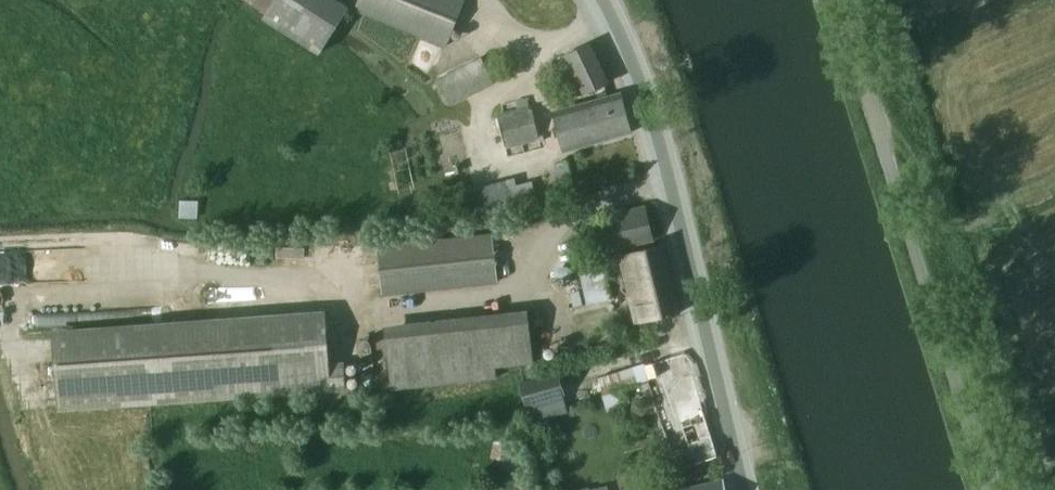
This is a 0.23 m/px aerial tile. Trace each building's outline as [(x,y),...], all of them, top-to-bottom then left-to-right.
[(320,55),(349,8),(336,0),(275,0),(263,19),(320,55)] [(354,10),(446,48),(466,0),(358,0),(354,10)] [(564,56),(581,95),(609,82),(592,43),(564,56)] [(482,58),(436,79),(450,106),(495,84),(482,58)] [(565,152),(632,133),(621,93),(554,111),(565,152)] [(516,102),(518,109),(498,114),(506,149),(540,142),(532,106),(529,107),(527,99),(516,102)] [(516,178),(476,189),(484,216),(524,205),(516,178)] [(181,200),(180,215),(198,216),(199,201),(181,200)] [(607,252),(608,259),(622,256),(627,255),(626,246),(653,239),(645,206),(593,219),(602,253),(607,252)] [(382,296),(498,283),(493,233),(376,245),(382,296)] [(627,255),(622,256),(633,322),(680,313),(667,246),(627,255)] [(0,253),(0,286),(2,286),(3,326),(66,325),(64,285),(82,285),(81,251),(0,253)] [(570,310),(612,299),(604,269),(562,279),(570,310)] [(534,364),(529,310),(385,325),(392,390),(497,379),(496,369),(534,364)] [(53,330),(59,412),(347,392),(345,363),(331,364),(328,311),(53,330)] [(645,367),(641,368),(645,381),(658,418),(676,470),(716,456),(717,456),(702,405),(686,354),(645,367)] [(527,408),(566,397),(558,371),(520,382),(527,408)] [(685,489),(725,489),(723,481),(685,489)]
